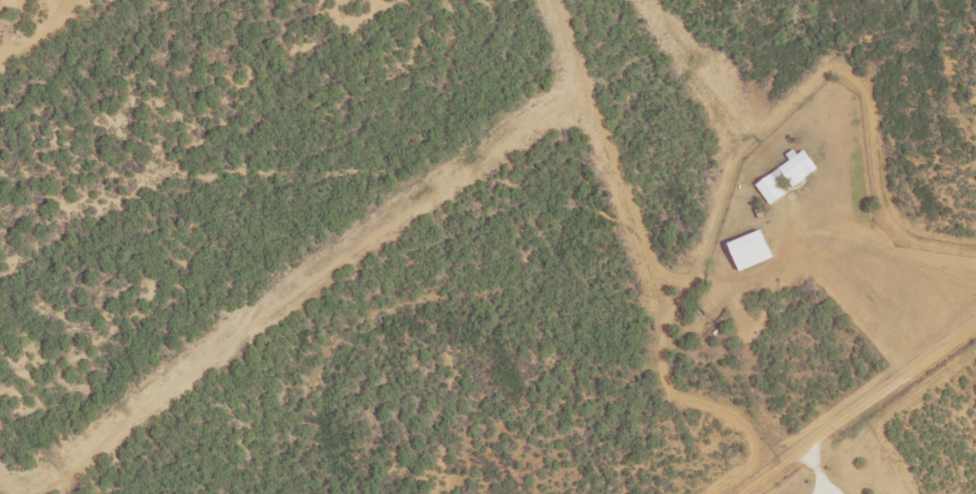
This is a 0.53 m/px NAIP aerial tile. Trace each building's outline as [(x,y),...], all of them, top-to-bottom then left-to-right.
[(767,205),(782,195),(776,185),(784,180),(789,188),(815,171),(802,151),(753,184),(767,205)] [(731,263),(763,247),(755,230),(723,246),(731,263)]
